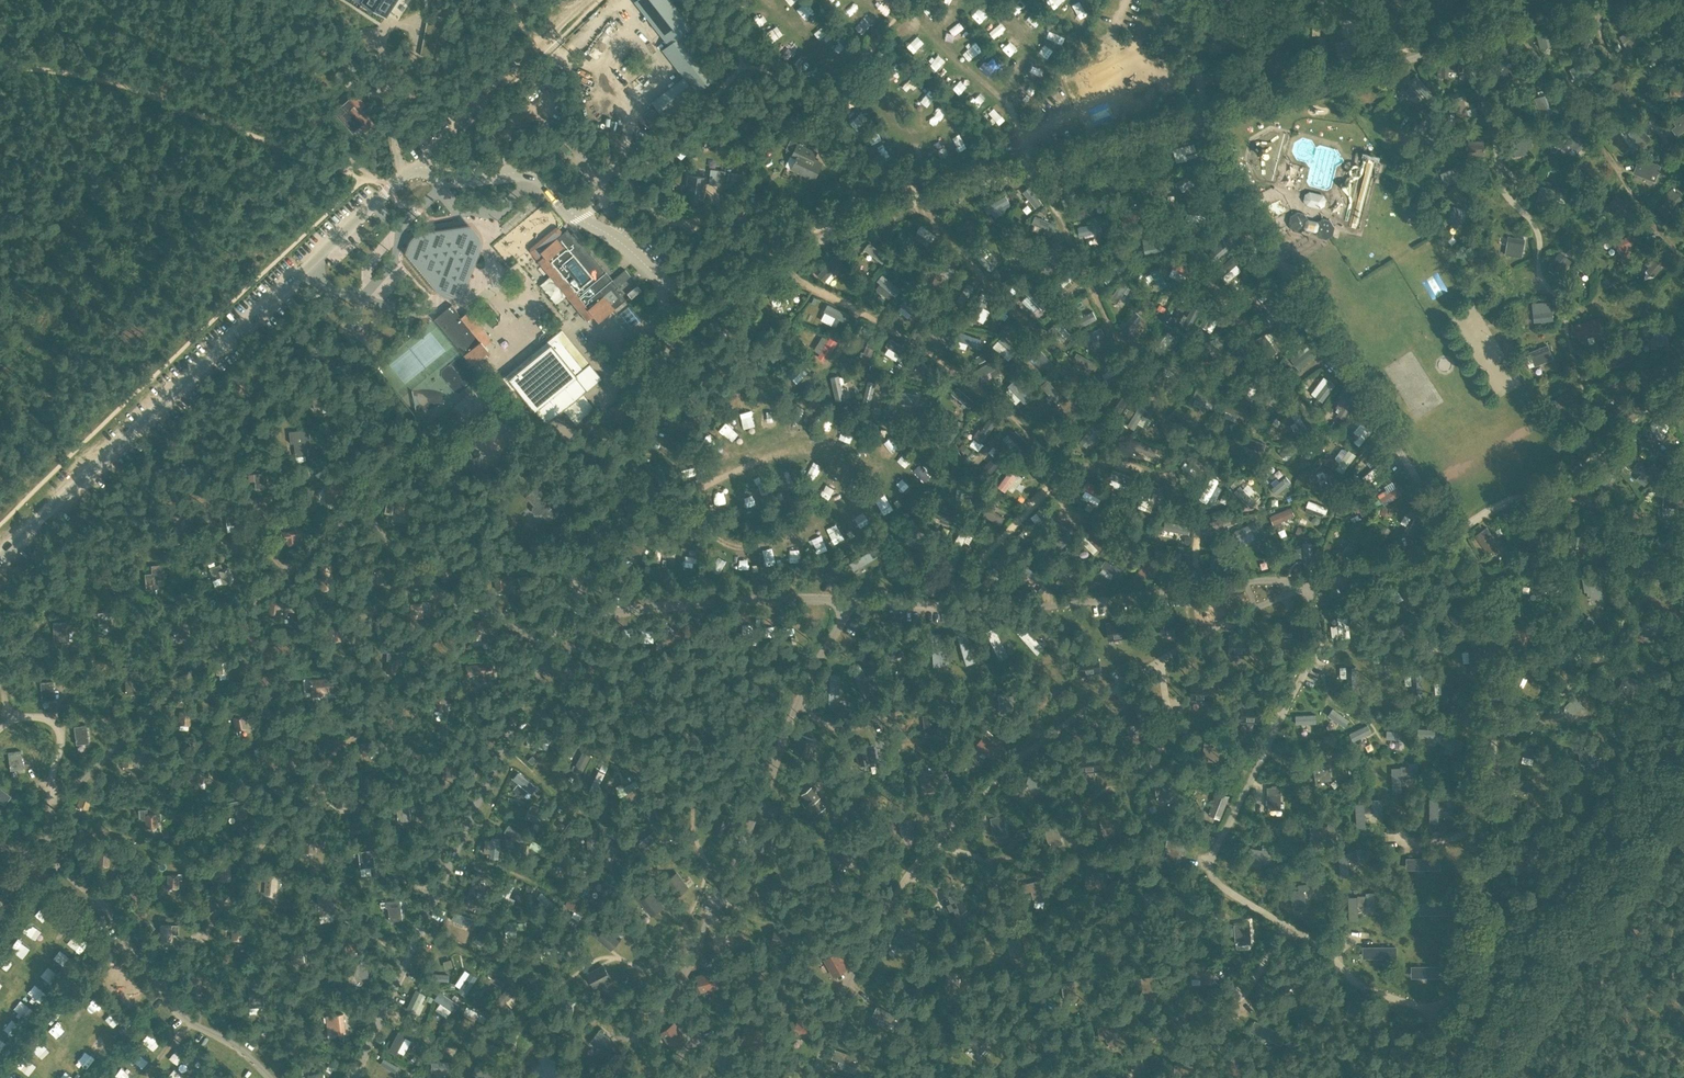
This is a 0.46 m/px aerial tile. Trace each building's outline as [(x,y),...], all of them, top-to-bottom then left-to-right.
[(386,14),(395,0),(364,0),(386,14)] [(1316,9),(1323,10),(1324,0),(1318,0),(1316,9)] [(1361,6),(1354,4),(1352,12),(1359,14),(1361,6)] [(1634,26),(1619,36),(1622,40),(1621,40),(1627,49),(1645,37),(1641,31),(1638,33),(1634,26)] [(1554,28),(1536,33),(1540,48),(1559,44),(1554,28)] [(697,92),(719,75),(685,31),(663,49),(697,92)] [(1590,31),(1585,47),(1591,49),(1596,33),(1590,31)] [(1322,36),(1316,39),(1322,54),(1328,51),(1322,36)] [(1502,62),(1493,61),(1494,70),(1494,72),(1504,68),(1505,69),(1508,70),(1510,70),(1515,78),(1523,71),(1515,65),(1515,63),(1525,60),(1519,51),(1514,55),(1508,53),(1506,45),(1496,50),(1503,60),(1502,62)] [(349,62),(348,63),(356,69),(361,63),(352,57),(351,58),(349,62)] [(1440,71),(1437,71),(1437,78),(1448,78),(1448,76),(1448,72),(1463,72),(1463,58),(1448,57),(1448,64),(1440,64),(1440,71)] [(1575,81),(1590,74),(1583,62),(1569,69),(1575,81)] [(1411,86),(1405,91),(1411,98),(1421,90),(1426,97),(1431,94),(1417,75),(1408,82),(1411,86)] [(1683,95),(1683,85),(1671,85),(1671,95),(1683,95)] [(1606,89),(1601,91),(1605,99),(1606,98),(1609,97),(1606,89)] [(350,98),(335,112),(354,133),(361,126),(366,132),(376,123),(366,112),(370,108),(357,93),(351,99),(350,98)] [(1548,93),(1534,98),(1541,116),(1555,110),(1548,93)] [(1459,120),(1472,116),(1470,109),(1467,110),(1463,96),(1453,98),(1459,120)] [(1599,117),(1611,112),(1607,102),(1606,98),(1605,99),(1594,103),(1599,117)] [(650,122),(659,115),(652,106),(643,113),(650,122)] [(1672,128),(1677,135),(1683,131),(1683,113),(1673,121),(1676,125),(1672,128)] [(1639,126),(1635,120),(1630,123),(1634,129),(1628,133),(1639,148),(1650,141),(1640,125),(1639,126)] [(1590,140),(1576,126),(1572,130),(1577,135),(1568,143),(1577,153),(1590,140)] [(1472,134),(1467,134),(1467,137),(1467,139),(1467,155),(1483,155),(1483,137),(1472,137),(1472,134)] [(1512,156),(1528,154),(1528,145),(1532,145),(1530,136),(1524,137),(1525,140),(1511,142),(1512,156)] [(814,157),(817,150),(797,141),(791,154),(795,156),(790,167),(815,178),(823,160),(814,157)] [(1194,143),(1173,149),(1175,156),(1196,151),(1194,143)] [(1205,145),(1199,149),(1202,155),(1208,151),(1205,145)] [(1157,152),(1149,156),(1161,176),(1169,171),(1157,152)] [(1185,153),(1175,156),(1176,162),(1187,160),(1185,153)] [(1661,165),(1639,157),(1633,173),(1649,179),(1653,170),(1658,172),(1661,165)] [(1101,165),(1097,172),(1118,183),(1121,176),(1101,165)] [(1445,185),(1465,178),(1461,165),(1440,173),(1445,185)] [(711,168),(709,183),(716,184),(718,169),(711,168)] [(708,175),(688,172),(685,200),(705,203),(708,175)] [(731,172),(730,181),(741,182),(742,173),(731,172)] [(1190,178),(1179,185),(1182,192),(1194,185),(1190,178)] [(1220,185),(1208,192),(1211,197),(1223,190),(1220,185)] [(1029,186),(1022,191),(1036,207),(1042,202),(1029,186)] [(1561,190),(1540,186),(1537,199),(1558,203),(1559,201),(1560,194),(1561,190)] [(1072,188),(1058,197),(1061,202),(1075,194),(1072,188)] [(1676,192),(1658,208),(1665,215),(1683,199),(1676,192)] [(1005,194),(984,206),(988,214),(1003,205),(1009,201),(1005,194)] [(1625,203),(1616,195),(1608,204),(1619,214),(1628,205),(1625,203)] [(1230,199),(1212,211),(1216,217),(1234,204),(1230,199)] [(1093,205),(1070,211),(1072,219),(1095,214),(1093,205)] [(1143,205),(1122,217),(1127,224),(1147,213),(1143,205)] [(1187,205),(1186,214),(1208,216),(1209,208),(1187,205)] [(1452,207),(1450,206),(1448,215),(1449,216),(1448,221),(1451,222),(1450,226),(1458,228),(1460,220),(1464,222),(1468,210),(1452,206),(1452,207)] [(1305,229),(1315,232),(1318,237),(1326,239),(1333,235),(1335,227),(1331,220),(1323,218),(1318,221),(1308,219),(1305,214),(1297,212),(1291,216),(1289,223),(1293,230),(1300,232),(1305,229)] [(1035,215),(1032,222),(1045,228),(1051,231),(1054,232),(1057,225),(1035,215)] [(416,233),(412,238),(407,250),(416,261),(419,265),(442,292),(446,294),(453,295),(457,295),(464,294),(482,243),(483,240),(482,236),(481,232),(473,222),(453,225),(427,229),(422,230),(416,233)] [(1100,222),(1078,225),(1079,235),(1102,231),(1100,222)] [(542,251),(564,233),(557,224),(529,248),(542,264),(548,259),(542,251)] [(921,224),(916,231),(932,241),(936,235),(921,224)] [(413,246),(412,248),(413,249),(418,255),(419,254),(421,257),(419,259),(419,260),(419,261),(419,262),(438,285),(439,285),(439,286),(440,286),(441,286),(441,285),(447,280),(445,278),(447,276),(454,284),(455,284),(455,285),(456,285),(457,285),(457,284),(468,276),(468,275),(469,275),(469,274),(468,274),(468,273),(461,264),(469,258),(475,254),(455,230),(450,234),(450,235),(448,236),(447,236),(447,235),(446,235),(445,235),(444,236),(443,236),(443,237),(443,238),(443,239),(443,240),(443,241),(442,241),(439,238),(434,231),(433,231),(432,231),(431,231),(413,246)] [(564,233),(542,251),(548,259),(542,264),(552,276),(555,273),(570,292),(567,294),(588,320),(598,312),(604,318),(624,301),(626,300),(620,292),(619,293),(616,289),(619,286),(574,232),(571,234),(567,230),(564,233)] [(906,234),(901,240),(905,243),(910,238),(906,234)] [(1633,244),(1629,236),(1622,239),(1619,234),(1613,238),(1622,256),(1629,253),(1626,246),(1633,244)] [(1525,239),(1508,236),(1505,254),(1522,257),(1525,239)] [(869,241),(863,248),(874,256),(878,259),(881,262),(887,256),(869,241)] [(1166,241),(1143,245),(1145,253),(1167,249),(1166,241)] [(1223,241),(1209,254),(1215,260),(1229,248),(1223,241)] [(1026,242),(1018,243),(1021,264),(1028,263),(1026,242)] [(1049,246),(1040,266),(1048,270),(1057,250),(1049,246)] [(978,248),(973,253),(989,271),(994,267),(978,248)] [(1661,252),(1650,265),(1658,271),(1669,258),(1668,258),(1671,254),(1666,250),(1662,253),(1661,252)] [(1565,270),(1572,261),(1559,251),(1547,267),(1557,276),(1563,269),(1565,270)] [(1251,254),(1244,258),(1257,278),(1264,274),(1251,254)] [(834,255),(817,274),(824,281),(841,262),(834,255)] [(946,255),(930,270),(936,276),(952,261),(946,255)] [(1233,255),(1217,269),(1223,275),(1239,262),(1233,255)] [(1122,261),(1102,276),(1106,282),(1126,268),(1122,261)] [(1176,261),(1172,268),(1192,278),(1196,272),(1176,261)] [(1157,267),(1151,271),(1161,288),(1168,284),(1157,267)] [(1072,279),(1077,275),(1073,270),(1068,274),(1072,279)] [(881,274),(877,280),(896,296),(901,290),(881,274)] [(1067,275),(1050,289),(1054,294),(1064,285),(1070,280),(1071,280),(1067,275)] [(1070,280),(1064,285),(1065,285),(1067,288),(1073,284),(1070,280)] [(1122,280),(1110,299),(1117,303),(1129,284),(1122,280)] [(967,283),(957,300),(964,304),(974,287),(967,283)] [(1030,286),(1024,292),(1042,310),(1047,304),(1030,286)] [(790,288),(769,292),(770,299),(791,295),(790,288)] [(1277,288),(1262,302),(1268,308),(1282,294),(1277,288)] [(1234,297),(1232,299),(1236,303),(1238,301),(1239,302),(1242,299),(1236,293),(1233,295),(1234,297)] [(905,298),(900,304),(911,313),(915,317),(917,318),(922,311),(905,298)] [(1286,298),(1267,315),(1273,322),(1292,304),(1286,298)] [(946,300),(943,306),(948,309),(951,303),(946,300)] [(979,300),(966,320),(973,325),(986,304),(979,300)] [(1549,302),(1531,303),(1532,313),(1533,323),(1552,321),(1552,311),(1550,311),(1549,302)] [(461,317),(457,312),(458,311),(453,304),(435,318),(473,364),(490,350),(482,340),(489,335),(469,310),(461,317)] [(828,304),(824,311),(847,323),(851,315),(828,304)] [(1193,305),(1182,326),(1189,329),(1200,309),(1193,305)] [(747,306),(729,316),(732,323),(751,313),(747,306)] [(1211,306),(1199,325),(1207,329),(1218,311),(1211,306)] [(1260,310),(1257,314),(1262,318),(1265,315),(1260,310)] [(1093,311),(1076,320),(1080,328),(1097,319),(1093,311)] [(1136,312),(1121,328),(1128,334),(1142,317),(1136,312)] [(1167,314),(1164,317),(1169,322),(1172,319),(1167,314)] [(929,316),(927,324),(950,331),(952,323),(929,316)] [(1578,336),(1601,331),(1598,319),(1575,325),(1578,336)] [(1058,320),(1053,324),(1061,333),(1065,337),(1065,338),(1070,334),(1058,320)] [(1227,323),(1221,332),(1225,334),(1231,325),(1227,323)] [(1101,327),(1080,336),(1084,344),(1105,334),(1101,327)] [(560,331),(504,377),(514,390),(518,387),(547,423),(603,377),(563,329),(561,330),(560,331)] [(1653,344),(1660,344),(1660,347),(1667,347),(1667,343),(1667,336),(1670,336),(1670,330),(1667,330),(1652,330),(1653,344)] [(1168,331),(1155,349),(1161,354),(1174,336),(1168,331)] [(959,332),(957,339),(978,347),(981,339),(959,332)] [(1075,332),(1070,339),(1075,341),(1079,335),(1075,332)] [(1257,337),(1256,338),(1269,357),(1271,356),(1277,351),(1264,333),(1257,337)] [(782,334),(762,348),(767,355),(787,341),(782,334)] [(1220,336),(1197,345),(1200,352),(1223,343),(1220,336)] [(830,337),(818,356),(825,360),(837,342),(830,337)] [(862,356),(861,360),(868,362),(877,340),(870,337),(864,352),(862,356)] [(889,339),(885,345),(904,357),(908,351),(889,339)] [(997,340),(992,346),(1008,360),(1013,354),(997,340)] [(803,341),(798,344),(803,350),(807,347),(803,341)] [(1534,366),(1553,359),(1548,344),(1529,352),(1534,366)] [(1179,346),(1175,351),(1180,355),(1184,350),(1179,346)] [(1038,347),(1032,353),(1043,364),(1045,366),(1048,369),(1053,363),(1038,347)] [(1298,357),(1292,361),(1298,369),(1316,354),(1310,347),(1298,357)] [(1236,348),(1220,363),(1225,368),(1241,353),(1236,348)] [(1077,352),(1072,359),(1087,367),(1091,369),(1095,371),(1099,363),(1077,352)] [(982,354),(976,357),(979,363),(985,360),(982,354)] [(918,357),(912,362),(928,380),(934,374),(918,357)] [(1120,358),(1117,361),(1124,366),(1126,362),(1120,358)] [(1168,358),(1164,365),(1182,377),(1187,370),(1168,358)] [(994,359),(974,370),(978,377),(998,366),(994,359)] [(798,362),(786,373),(792,380),(804,368),(798,362)] [(777,370),(771,374),(774,378),(780,374),(777,370)] [(1123,370),(1103,380),(1107,388),(1128,378),(1123,370)] [(1189,372),(1184,377),(1188,381),(1193,376),(1189,372)] [(839,375),(831,377),(836,401),(844,399),(839,375)] [(1251,384),(1245,397),(1252,400),(1261,380),(1254,377),(1252,380),(1251,384)] [(1047,379),(1041,385),(1057,403),(1063,397),(1047,379)] [(1329,379),(1316,396),(1323,402),(1336,384),(1329,379)] [(869,380),(863,404),(870,405),(875,382),(869,380)] [(1014,380),(1008,386),(1026,404),(1032,397),(1014,380)] [(956,386),(951,393),(962,403),(966,405),(968,408),(974,401),(956,386)] [(1279,387),(1266,408),(1273,412),(1285,391),(1279,387)] [(326,388),(311,391),(313,407),(329,404),(326,388)] [(1196,388),(1193,396),(1215,405),(1218,397),(1196,388)] [(896,390),(894,397),(918,403),(919,395),(896,390)] [(1142,390),(1136,400),(1141,403),(1146,396),(1142,390)] [(1125,392),(1112,412),(1118,416),(1131,396),(1125,392)] [(1348,395),(1337,415),(1344,418),(1355,398),(1348,395)] [(620,424),(635,412),(623,398),(608,410),(620,424)] [(1228,402),(1225,410),(1239,415),(1244,417),(1247,418),(1249,410),(1228,402)] [(1057,403),(1053,408),(1056,412),(1061,407),(1057,403)] [(1140,405),(1127,425),(1134,429),(1143,415),(1146,409),(1140,405)] [(1131,408),(1126,415),(1131,418),(1135,411),(1131,408)] [(1282,408),(1278,418),(1282,420),(1287,410),(1282,408)] [(1296,408),(1290,412),(1301,431),(1307,428),(1296,408)] [(1657,413),(1648,429),(1650,431),(1648,435),(1650,435),(1656,439),(1667,420),(1657,413)] [(980,430),(974,438),(981,444),(995,424),(988,419),(980,430)] [(1334,420),(1329,426),(1333,429),(1338,423),(1334,420)] [(952,425),(939,444),(946,449),(959,430),(952,425)] [(1070,425),(1057,444),(1063,448),(1076,429),(1070,425)] [(1092,425),(1080,441),(1086,446),(1099,430),(1092,425)] [(1367,427),(1354,442),(1359,446),(1372,431),(1367,427)] [(309,429),(289,432),(291,444),(294,443),(296,457),(309,455),(308,447),(311,447),(309,429)] [(1104,429),(1101,434),(1107,438),(1110,434),(1104,429)] [(1015,430),(1010,436),(1025,450),(1030,445),(1015,430)] [(1346,434),(1343,438),(1349,442),(1352,438),(1346,434)] [(1246,436),(1243,444),(1263,452),(1266,443),(1246,436)] [(1296,438),(1280,453),(1286,460),(1302,445),(1296,438)] [(1134,440),(1132,448),(1154,455),(1156,448),(1134,440)] [(959,448),(967,454),(970,451),(962,444),(959,448)] [(470,450),(464,466),(477,471),(483,455),(470,450)] [(1349,450),(1336,468),(1343,473),(1356,455),(1349,450)] [(936,453),(931,458),(935,461),(939,457),(936,453)] [(1189,453),(1184,460),(1202,474),(1207,467),(1189,453)] [(997,454),(986,465),(994,472),(1005,461),(997,454)] [(963,461),(967,465),(972,459),(968,456),(963,461)] [(1635,479),(1644,485),(1657,468),(1651,464),(1649,467),(1639,459),(1631,469),(1639,475),(1635,479)] [(1379,463),(1363,477),(1368,483),(1384,469),(1379,463)] [(535,464),(528,466),(531,474),(537,472),(535,464)] [(1011,467),(998,486),(1005,491),(1018,472),(1011,467)] [(1617,475),(1595,467),(1590,479),(1608,485),(1610,479),(1615,481),(1617,475)] [(262,473),(249,474),(250,481),(255,480),(256,487),(257,489),(264,488),(264,487),(268,486),(267,470),(262,471),(262,473)] [(1114,471),(1111,478),(1132,486),(1135,479),(1115,470),(1114,470),(1114,471)] [(1324,471),(1317,473),(1323,492),(1329,490),(1324,471)] [(959,476),(956,498),(964,499),(967,477),(959,476)] [(1212,476),(1199,500),(1206,504),(1220,480),(1212,476)] [(1274,486),(1271,488),(1277,495),(1291,482),(1286,476),(1280,481),(1274,486)] [(1272,482),(1271,482),(1274,486),(1280,481),(1277,478),(1272,482)] [(344,481),(324,483),(326,502),(337,501),(336,493),(345,492),(344,481)] [(541,481),(527,495),(526,496),(545,516),(549,512),(553,516),(554,515),(555,516),(558,513),(557,512),(564,506),(541,481)] [(1087,481),(1083,489),(1103,500),(1107,492),(1087,481)] [(1147,483),(1138,507),(1145,509),(1154,486),(1147,483)] [(1240,485),(1234,492),(1251,508),(1257,502),(1240,485)] [(1386,494),(1381,497),(1385,504),(1401,494),(1397,487),(1386,494)] [(1599,494),(1582,488),(1578,500),(1595,506),(1595,504),(1599,506),(1599,505),(1601,501),(1602,499),(1598,497),(1599,494)] [(1678,490),(1664,489),(1663,502),(1665,502),(1665,507),(1677,507),(1678,490)] [(1360,491),(1352,496),(1357,505),(1361,511),(1363,515),(1370,511),(1360,491)] [(1229,495),(1224,492),(1220,499),(1225,502),(1229,495)] [(935,494),(932,499),(937,503),(941,498),(935,494)] [(1309,500),(1306,506),(1326,514),(1328,507),(1309,500)] [(934,505),(931,513),(951,522),(954,514),(934,505)] [(238,513),(243,513),(242,506),(225,507),(226,524),(239,523),(238,513)] [(1042,506),(1036,512),(1050,528),(1056,523),(1042,506)] [(1292,507),(1270,516),(1274,524),(1275,524),(1282,521),(1295,515),(1292,507)] [(986,508),(982,516),(1000,524),(1004,517),(994,512),(989,510),(986,508)] [(1408,531),(1407,534),(1414,537),(1424,517),(1417,514),(1411,525),(1408,531)] [(1229,516),(1206,522),(1208,530),(1231,524),(1230,519),(1229,516)] [(978,517),(976,522),(985,526),(987,521),(978,517)] [(1165,521),(1164,529),(1183,533),(1188,534),(1190,526),(1165,521)] [(1256,521),(1234,531),(1237,538),(1238,538),(1252,531),(1259,528),(1256,521)] [(966,523),(955,542),(961,546),(972,527),(966,523)] [(1384,525),(1372,546),(1380,550),(1391,529),(1384,525)] [(907,526),(904,534),(926,543),(930,535),(907,526)] [(1487,527),(1475,535),(1488,554),(1493,550),(1495,554),(1499,551),(1489,537),(1492,534),(1487,527)] [(298,535),(301,535),(300,529),(294,529),(294,530),(285,531),(286,545),(299,543),(298,535)] [(1091,529),(1084,535),(1100,551),(1106,544),(1091,529)] [(1546,532),(1531,529),(1527,546),(1543,549),(1546,532)] [(1066,532),(1048,548),(1054,554),(1072,538),(1066,532)] [(1020,533),(1017,536),(1024,544),(1027,541),(1020,533)] [(1603,541),(1578,536),(1576,548),(1594,551),(1593,555),(1599,556),(1600,552),(1601,552),(1603,541)] [(1351,542),(1337,558),(1343,564),(1357,547),(1351,542)] [(1312,543),(1303,543),(1305,568),(1314,567),(1312,543)] [(1001,546),(997,551),(1002,555),(1006,551),(1001,546)] [(877,547),(854,560),(858,568),(881,554),(877,547)] [(1047,552),(1042,556),(1047,561),(1051,556),(1047,552)] [(1181,553),(1181,576),(1189,576),(1190,553),(1181,553)] [(950,554),(943,570),(949,572),(956,556),(950,554)] [(1651,573),(1654,556),(1640,554),(1638,568),(1640,569),(1639,572),(1651,573)] [(1004,556),(999,562),(1004,565),(1009,559),(1004,556)] [(1151,556),(1138,571),(1144,577),(1157,561),(1151,556)] [(1456,558),(1448,563),(1460,584),(1468,579),(1456,558)] [(1213,559),(1212,566),(1229,568),(1230,562),(1213,559)] [(1105,560),(1101,567),(1114,574),(1120,577),(1122,578),(1126,571),(1105,560)] [(330,561),(318,562),(321,590),(334,589),(330,561)] [(210,568),(209,568),(214,580),(220,577),(223,584),(234,579),(229,566),(222,568),(221,563),(216,565),(210,568)] [(1026,563),(1021,571),(1041,584),(1046,576),(1026,563)] [(163,569),(163,564),(151,565),(152,574),(145,575),(146,588),(158,587),(158,579),(164,579),(163,573),(163,569)] [(911,567),(887,567),(888,576),(911,575),(911,567)] [(994,567),(980,585),(986,589),(1000,572),(994,567)] [(925,572),(920,594),(928,596),(934,574),(925,572)] [(1599,573),(1582,577),(1584,590),(1587,590),(1588,598),(1590,598),(1590,599),(1603,597),(1599,573)] [(1059,574),(1056,582),(1076,590),(1079,583),(1059,574)] [(1537,592),(1558,593),(1558,582),(1538,582),(1537,592)] [(1406,584),(1398,589),(1411,610),(1420,604),(1406,584)] [(270,599),(269,613),(280,615),(281,610),(295,611),(296,599),(281,597),(281,600),(276,600),(270,599)] [(1375,597),(1366,602),(1377,623),(1385,619),(1375,597)] [(1452,600),(1444,605),(1457,625),(1464,621),(1452,600)] [(412,602),(411,616),(422,617),(422,611),(427,611),(428,601),(423,601),(423,603),(412,602)] [(105,612),(97,612),(98,626),(111,625),(110,615),(115,615),(114,608),(105,609),(105,612)] [(1178,614),(1159,617),(1161,632),(1180,629),(1178,614)] [(1338,625),(1331,626),(1332,639),(1350,637),(1347,615),(1337,616),(1338,625)] [(173,621),(161,622),(161,632),(174,631),(175,638),(187,637),(185,618),(180,619),(181,622),(173,622),(173,621)] [(1662,619),(1647,618),(1646,621),(1642,621),(1641,630),(1643,631),(1643,635),(1655,637),(1656,632),(1660,632),(1662,619)] [(1280,619),(1279,634),(1298,635),(1299,620),(1280,619)] [(1125,620),(1106,623),(1109,638),(1128,634),(1125,620)] [(1409,620),(1401,625),(1413,646),(1421,641),(1409,620)] [(343,625),(331,628),(334,641),(346,638),(344,629),(350,628),(349,622),(342,623),(343,625)] [(1521,624),(1516,622),(1515,626),(1505,624),(1502,639),(1517,642),(1521,624)] [(1022,625),(1015,631),(1032,651),(1040,644),(1022,625)] [(994,627),(985,632),(997,655),(1006,651),(994,627)] [(966,631),(956,634),(964,659),(973,657),(966,631)] [(941,633),(932,634),(932,658),(942,657),(941,633)] [(890,658),(903,656),(898,639),(892,641),(893,644),(886,645),(890,658)] [(1567,640),(1554,648),(1559,654),(1561,653),(1565,661),(1576,655),(1567,640)] [(1127,655),(1135,666),(1153,652),(1144,641),(1127,655)] [(1479,650),(1469,651),(1472,675),(1481,674),(1479,650)] [(387,659),(386,659),(386,673),(399,673),(399,664),(402,664),(402,651),(387,651),(387,659)] [(1389,651),(1380,651),(1381,675),(1390,675),(1389,651)] [(225,659),(215,660),(216,674),(227,673),(227,671),(236,670),(234,656),(224,657),(225,659)] [(494,662),(467,664),(468,676),(478,675),(478,681),(491,680),(490,673),(495,673),(494,662)] [(869,688),(859,666),(849,670),(860,693),(869,688)] [(1356,666),(1346,667),(1347,691),(1357,690),(1356,666)] [(1511,670),(1508,669),(1504,678),(1519,686),(1524,677),(1526,678),(1527,673),(1513,666),(1511,670)] [(125,679),(126,695),(137,694),(136,679),(139,678),(138,669),(121,670),(121,679),(125,679)] [(830,706),(838,706),(840,674),(832,673),(830,706)] [(1421,674),(1411,674),(1412,698),(1422,698),(1421,674)] [(1638,679),(1624,675),(1619,690),(1632,695),(1638,679)] [(904,676),(898,678),(900,684),(906,682),(904,676)] [(338,691),(337,677),(310,678),(311,696),(319,695),(319,692),(338,691)] [(1191,682),(1191,697),(1210,698),(1210,683),(1191,682)] [(1452,682),(1442,683),(1443,707),(1453,706),(1452,682)] [(1008,695),(1008,694),(999,693),(998,713),(1012,713),(1013,700),(1018,700),(1018,695),(1012,694),(1012,695),(1008,695)] [(449,696),(434,696),(434,709),(446,710),(447,702),(449,703),(449,696)] [(1573,719),(1585,706),(1575,696),(1563,708),(1573,719)] [(1242,705),(1241,719),(1261,720),(1261,705),(1242,705)] [(179,711),(178,724),(189,725),(190,719),(196,720),(197,709),(189,708),(189,712),(179,711)] [(1333,708),(1328,715),(1345,726),(1349,720),(1333,708)] [(1135,710),(1117,719),(1123,732),(1141,724),(1135,710)] [(234,717),(236,730),(247,728),(245,718),(249,718),(247,712),(243,713),(244,715),(234,717)] [(934,713),(923,715),(925,732),(926,732),(927,735),(939,733),(937,716),(934,716),(934,713)] [(1316,714),(1296,715),(1297,723),(1316,723),(1316,714)] [(1368,724),(1350,733),(1354,741),(1371,732),(1368,724)] [(1418,728),(1418,736),(1438,737),(1438,729),(1418,728)] [(987,730),(984,734),(989,739),(993,735),(987,730)] [(1387,730),(1387,738),(1407,740),(1407,731),(1387,730)] [(529,731),(527,739),(550,743),(552,735),(529,731)] [(817,739),(799,733),(792,752),(810,758),(817,739)] [(1446,735),(1443,742),(1461,750),(1464,742),(1446,735)] [(372,743),(375,743),(373,736),(368,737),(368,740),(360,742),(362,755),(374,752),(372,743)] [(983,736),(975,746),(995,763),(1003,753),(983,736)] [(1205,761),(1219,762),(1220,744),(1213,743),(1213,747),(1204,746),(1203,758),(1205,758),(1205,761)] [(855,749),(859,766),(878,762),(874,745),(855,749)] [(1594,755),(1592,745),(1585,746),(1585,749),(1578,750),(1580,763),(1582,763),(1582,764),(1595,762),(1595,755),(1594,755)] [(1526,747),(1524,756),(1549,761),(1551,752),(1526,747)] [(289,768),(300,764),(296,752),(287,754),(286,749),(280,751),(283,761),(287,761),(289,768)] [(583,752),(571,773),(579,777),(590,756),(583,752)] [(1098,753),(1078,755),(1080,769),(1099,768),(1098,753)] [(450,764),(442,765),(444,779),(457,777),(454,760),(449,761),(450,764)] [(1331,780),(1328,763),(1324,764),(1324,761),(1315,763),(1316,768),(1313,769),(1316,783),(1331,780)] [(1417,764),(1408,764),(1409,777),(1417,776),(1417,764)] [(203,777),(208,777),(206,766),(200,766),(200,769),(189,770),(191,782),(203,781),(203,777)] [(1400,768),(1390,768),(1391,786),(1400,785),(1400,768)] [(599,770),(589,790),(595,793),(598,788),(605,773),(599,770)] [(518,772),(513,778),(532,793),(537,786),(518,772)] [(923,792),(936,790),(933,773),(925,775),(923,775),(920,776),(923,792)] [(1510,778),(1508,787),(1533,792),(1535,783),(1510,778)] [(635,780),(615,791),(619,797),(639,787),(635,780)] [(1162,785),(1155,786),(1157,800),(1171,799),(1168,781),(1162,782),(1162,785)] [(1272,787),(1267,787),(1267,802),(1269,806),(1269,810),(1281,810),(1281,786),(1277,786),(1277,785),(1272,785),(1272,787)] [(4,806),(11,797),(0,788),(0,802),(4,806)] [(1229,796),(1217,791),(1210,810),(1211,811),(1209,814),(1220,818),(1229,796)] [(96,794),(91,793),(90,795),(80,792),(76,804),(88,808),(89,803),(94,804),(96,794)] [(355,793),(338,792),(338,806),(349,807),(350,801),(355,801),(355,793)] [(653,796),(644,798),(648,812),(649,816),(650,820),(658,819),(653,796)] [(1456,797),(1447,797),(1447,809),(1456,809),(1456,806),(1456,798),(1456,797)] [(1438,799),(1430,799),(1430,823),(1438,823),(1438,799)] [(1381,800),(1372,801),(1373,813),(1382,812),(1381,800)] [(405,806),(393,807),(394,813),(398,812),(398,820),(411,819),(410,803),(404,804),(405,806)] [(1364,803),(1355,804),(1356,827),(1356,828),(1365,827),(1364,803)] [(530,804),(528,811),(548,819),(551,812),(530,804)] [(147,809),(138,809),(139,820),(145,820),(145,827),(158,826),(158,821),(160,821),(160,813),(155,813),(148,813),(147,809)] [(911,820),(899,824),(903,838),(916,835),(911,820)] [(570,822),(557,837),(564,842),(577,827),(570,822)] [(507,824),(503,831),(509,835),(515,838),(520,842),(525,835),(507,824)] [(1336,824),(1327,824),(1327,836),(1336,836),(1336,824)] [(1319,827),(1310,827),(1310,852),(1319,852),(1319,827)] [(654,830),(635,845),(641,852),(659,837),(654,830)] [(595,832),(587,833),(588,852),(589,853),(597,852),(595,832)] [(490,857),(499,858),(500,838),(492,838),(491,853),(490,857)] [(324,839),(303,839),(303,853),(316,853),(316,847),(324,848),(324,839)] [(531,839),(528,846),(545,856),(548,849),(531,839)] [(606,851),(600,863),(607,866),(617,847),(610,843),(606,851)] [(1269,848),(1263,847),(1262,850),(1250,847),(1248,861),(1266,865),(1269,848)] [(1365,848),(1356,849),(1357,861),(1366,860),(1365,848)] [(378,849),(359,851),(361,868),(375,866),(374,856),(379,856),(378,849)] [(602,849),(596,861),(600,863),(606,851),(602,849)] [(112,850),(108,850),(108,851),(98,851),(96,864),(108,866),(109,857),(112,857),(112,850)] [(1348,852),(1348,861),(1356,861),(1356,852),(1348,852)] [(1347,853),(1339,853),(1340,877),(1349,877),(1347,853)] [(556,856),(552,862),(567,871),(571,864),(556,856)] [(1440,858),(1414,859),(1414,870),(1440,869),(1440,858)] [(215,873),(215,880),(230,879),(230,871),(234,871),(234,863),(219,863),(219,873),(215,873)] [(604,868),(602,872),(610,878),(613,874),(604,868)] [(1092,875),(1086,875),(1087,889),(1103,887),(1102,878),(1105,878),(1104,870),(1092,871),(1092,875)] [(678,871),(666,880),(679,896),(691,887),(678,871)] [(474,872),(468,895),(477,898),(483,874),(474,872)] [(181,873),(178,873),(177,874),(166,874),(166,887),(179,888),(179,879),(181,879),(181,873)] [(279,876),(266,874),(264,895),(277,896),(278,887),(280,888),(281,877),(279,876)] [(1035,902),(1048,900),(1043,880),(1023,884),(1025,892),(1032,890),(1035,902)] [(508,881),(498,901),(505,904),(515,884),(508,881)] [(605,881),(597,902),(605,905),(614,885),(605,881)] [(1299,890),(1291,890),(1293,907),(1294,907),(1294,910),(1307,908),(1305,889),(1308,889),(1307,883),(1298,884),(1299,890)] [(951,915),(967,908),(959,889),(943,897),(951,915)] [(653,890),(640,900),(652,916),(665,905),(653,890)] [(327,893),(318,894),(320,914),(335,912),(332,891),(326,892),(327,893)] [(540,891),(535,897),(538,899),(542,903),(552,911),(557,905),(540,891)] [(1374,893),(1366,894),(1366,906),(1375,905),(1374,893)] [(1357,895),(1357,905),(1366,904),(1366,895),(1357,895)] [(570,897),(565,905),(570,907),(574,910),(583,915),(585,916),(589,908),(570,897)] [(1357,897),(1348,897),(1349,921),(1358,921),(1357,897)] [(400,900),(386,901),(386,906),(386,907),(388,907),(390,920),(402,919),(400,900)] [(1177,920),(1190,920),(1190,900),(1176,901),(1177,920)] [(1453,903),(1427,904),(1427,915),(1454,914),(1453,903)] [(454,917),(451,924),(472,931),(474,924),(454,917)] [(1250,920),(1234,922),(1235,942),(1237,942),(1237,944),(1252,943),(1250,920)] [(516,921),(505,922),(505,930),(506,930),(517,929),(526,928),(526,921),(516,922),(516,921)] [(484,922),(473,940),(480,945),(487,934),(490,930),(492,927),(484,922)] [(178,925),(160,924),(159,943),(173,943),(173,934),(178,934),(178,925)] [(612,950),(622,937),(607,924),(596,937),(612,950)] [(247,925),(244,925),(244,926),(232,925),(231,939),(243,940),(244,931),(247,931),(247,925)] [(891,943),(908,952),(917,936),(899,926),(891,943)] [(1011,958),(1024,956),(1021,938),(1007,940),(1011,958)] [(303,951),(308,951),(307,945),(297,946),(298,948),(290,949),(292,963),(305,961),(303,951)] [(1397,946),(1370,946),(1370,957),(1397,957),(1397,946)] [(531,948),(529,948),(530,956),(553,955),(552,947),(550,947),(531,948)] [(839,950),(823,958),(833,976),(849,968),(839,950)] [(444,960),(446,968),(454,966),(452,958),(444,960)] [(368,968),(372,967),(372,959),(359,960),(359,962),(354,963),(355,978),(369,977),(368,968)] [(1213,963),(1192,966),(1194,978),(1200,977),(1201,983),(1216,981),(1213,963)] [(605,964),(588,973),(595,987),(612,979),(605,964)] [(488,965),(486,971),(494,975),(500,978),(503,979),(506,973),(488,965)] [(1445,965),(1419,966),(1419,977),(1445,976),(1445,965)] [(716,969),(696,974),(701,992),(721,987),(716,969)] [(192,978),(191,978),(190,992),(201,993),(201,984),(205,984),(206,973),(192,972),(192,978)] [(431,972),(431,979),(433,979),(448,981),(449,974),(431,972)] [(470,972),(458,990),(465,995),(477,976),(470,972)] [(515,973),(511,976),(516,981),(520,978),(515,973)] [(960,998),(961,973),(946,973),(946,997),(960,998)] [(502,980),(498,986),(502,989),(506,983),(502,980)] [(1064,1000),(1077,999),(1075,983),(1066,985),(1066,983),(1062,984),(1064,1000)] [(255,985),(248,985),(248,992),(250,992),(250,1007),(264,1007),(264,990),(259,990),(259,992),(255,992),(255,985)] [(510,985),(493,1002),(499,1008),(516,991),(510,985)] [(415,989),(406,1009),(414,1013),(423,993),(415,989)] [(440,991),(435,998),(454,1012),(459,1005),(459,1004),(440,991)] [(876,1005),(872,1014),(896,1026),(900,1017),(876,1005)] [(467,1006),(464,1012),(484,1023),(487,1017),(467,1006)] [(344,1013),(327,1015),(328,1026),(332,1026),(333,1034),(346,1032),(344,1013)] [(817,1023),(798,1017),(793,1034),(812,1040),(817,1023)] [(675,1021),(660,1032),(672,1049),(687,1038),(675,1021)] [(1106,1036),(1108,1044),(1121,1042),(1118,1027),(1108,1029),(1107,1025),(1098,1027),(1100,1037),(1106,1036)] [(1047,1028),(1040,1027),(1040,1030),(1034,1030),(1033,1044),(1046,1045),(1047,1028)] [(616,1042),(600,1029),(590,1042),(607,1055),(616,1042)] [(399,1031),(389,1050),(397,1054),(407,1035),(399,1031)] [(835,1049),(831,1058),(856,1067),(860,1058),(835,1049)] [(383,1058),(380,1064),(394,1072),(398,1066),(383,1058)] [(471,1074),(479,1077),(496,1077),(499,1072),(477,1061),(471,1074)] [(857,1068),(839,1061),(838,1065),(855,1072),(857,1068)] [(431,1062),(431,1070),(451,1070),(452,1063),(431,1062)] [(1174,1064),(1173,1077),(1187,1077),(1188,1073),(1194,1074),(1195,1065),(1174,1064)]
